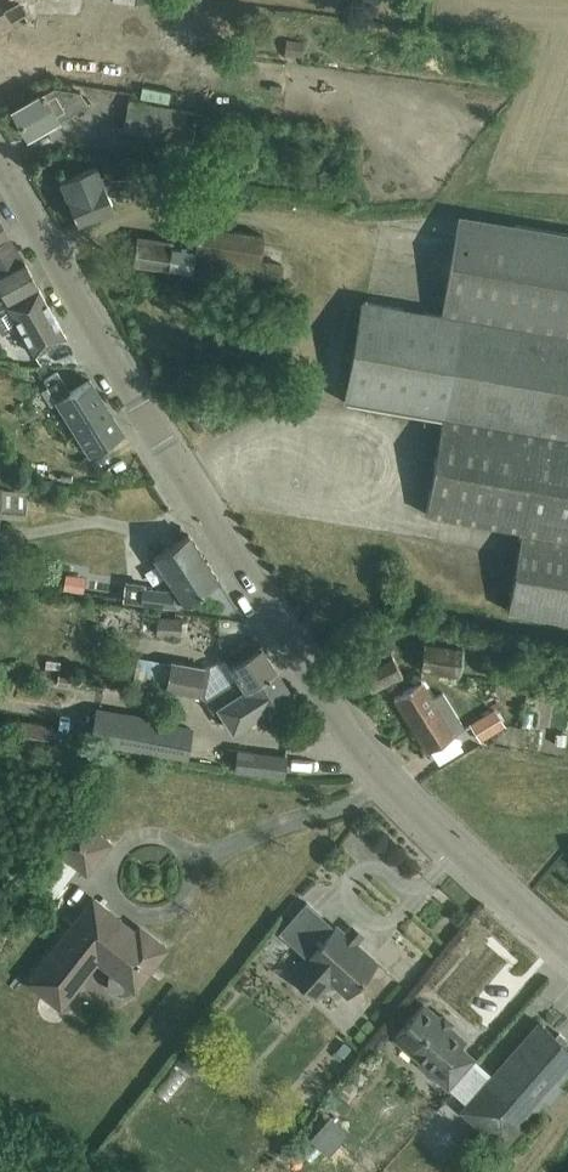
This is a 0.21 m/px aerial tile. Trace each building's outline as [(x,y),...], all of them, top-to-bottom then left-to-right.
[(29,15),(20,1),(5,10),(0,0),(0,33),(29,15)] [(375,24),(374,34),(393,37),(394,26),(375,24)] [(286,41),(284,55),(302,58),(304,43),(286,41)] [(13,110),(28,135),(55,119),(56,121),(87,104),(80,91),(54,87),(13,110)] [(192,141),(197,112),(129,100),(124,129),(192,141)] [(110,195),(135,194),(134,177),(110,177),(109,175),(101,175),(97,165),(60,180),(78,223),(115,207),(110,195)] [(522,531),(567,539),(567,234),(458,215),(441,313),(363,299),(345,404),(444,421),(427,515),(522,531)] [(9,234),(0,218),(0,240),(9,234)] [(282,264),(260,261),(263,234),(198,225),(195,245),(137,237),(133,263),(192,271),(191,280),(278,292),(282,264)] [(0,286),(0,306),(7,302),(7,303),(38,286),(9,234),(0,240),(0,284),(1,285),(0,286)] [(67,337),(38,286),(7,303),(9,306),(0,312),(0,330),(2,334),(18,325),(35,355),(67,337)] [(59,377),(46,385),(50,391),(77,435),(89,454),(124,433),(91,381),(70,394),(59,377)] [(6,477),(8,459),(0,458),(0,476),(6,477)] [(6,491),(0,491),(0,514),(29,515),(29,492),(6,491)] [(522,531),(507,618),(567,628),(567,539),(522,531)] [(177,591),(147,586),(128,584),(125,601),(144,604),(177,608),(218,581),(190,534),(156,558),(177,591)] [(79,576),(66,574),(64,589),(76,591),(79,576)] [(181,637),(182,619),(158,618),(158,637),(181,637)] [(460,674),(464,647),(424,641),(420,668),(460,674)] [(172,661),(167,686),(200,693),(212,712),(218,708),(221,712),(280,675),(261,646),(260,646),(230,666),(225,660),(208,668),(205,669),(205,668),(172,661)] [(372,689),(403,674),(391,649),(360,664),(372,689)] [(106,657),(102,675),(129,680),(133,662),(106,657)] [(524,663),(496,658),(492,677),(520,682),(524,663)] [(61,673),(59,682),(69,684),(71,675),(61,673)] [(280,675),(221,712),(234,731),(260,714),(273,732),(289,721),(276,703),(290,694),(291,693),(280,675)] [(421,680),(394,697),(427,751),(455,734),(465,728),(455,711),(443,693),(433,699),(421,680)] [(95,710),(89,742),(186,759),(191,733),(192,727),(95,710)] [(482,740),(504,726),(495,710),(472,724),(482,740)] [(52,749),(69,751),(70,731),(54,729),(52,749)] [(556,733),(556,744),(565,745),(566,734),(556,733)] [(286,779),(290,758),(244,750),(240,770),(286,779)] [(76,817),(50,851),(88,881),(113,847),(76,817)] [(74,922),(28,981),(61,1007),(78,985),(68,978),(88,953),(112,971),(111,972),(111,973),(110,975),(110,976),(110,977),(109,978),(109,979),(110,980),(110,982),(110,983),(110,984),(111,985),(112,986),(112,987),(113,988),(114,989),(115,990),(116,990),(117,991),(118,992),(119,992),(120,992),(121,992),(123,993),(124,993),(125,993),(126,992),(127,992),(128,992),(130,991),(131,991),(132,990),(133,989),(133,988),(135,989),(151,968),(149,966),(165,946),(141,927),(136,934),(116,919),(118,917),(95,899),(83,914),(89,919),(81,928),(74,922)] [(318,1003),(333,988),(348,1001),(379,965),(360,946),(367,937),(355,926),(346,936),(336,926),(334,928),(307,902),(279,933),(307,958),(291,975),(318,1003)] [(420,1063),(448,1088),(474,1058),(461,1046),(465,1041),(423,1003),(412,1015),(408,1016),(404,1020),(404,1024),(395,1035),(423,1059),(420,1063)] [(505,1145),(548,1097),(552,1101),(562,1090),(557,1086),(567,1073),(567,1046),(564,1043),(567,1040),(560,1033),(557,1036),(539,1021),(463,1108),(505,1145)] [(344,1040),(337,1049),(344,1055),(352,1046),(344,1040)] [(177,1063),(190,1075),(204,1059),(191,1047),(177,1063)] [(330,1115),(311,1137),(329,1152),(347,1130),(330,1115)] [(352,1167),(334,1151),(323,1164),(332,1171),(348,1171),(352,1167)]
